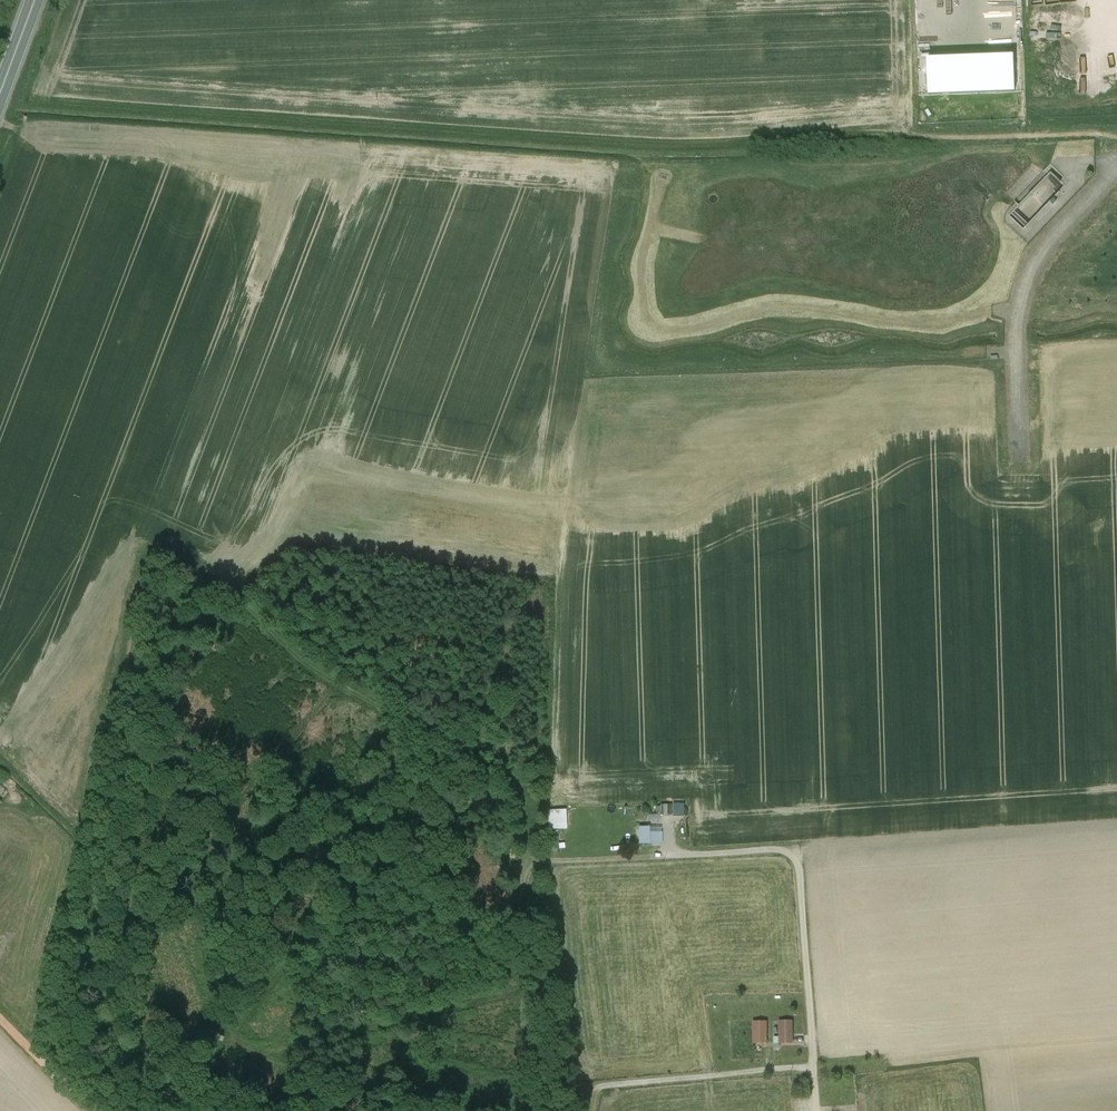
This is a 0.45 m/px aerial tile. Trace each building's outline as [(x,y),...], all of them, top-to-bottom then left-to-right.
[(1013,57),(928,59),(929,95),(1014,92),(1013,57)] [(550,827),(568,827),(568,809),(550,809),(550,827)] [(649,826),(638,827),(638,844),(662,844),(662,832),(650,832),(649,826)] [(793,1021),(779,1021),(779,1043),(793,1043),(793,1021)] [(767,1022),(753,1022),(754,1043),(767,1043),(767,1022)]
